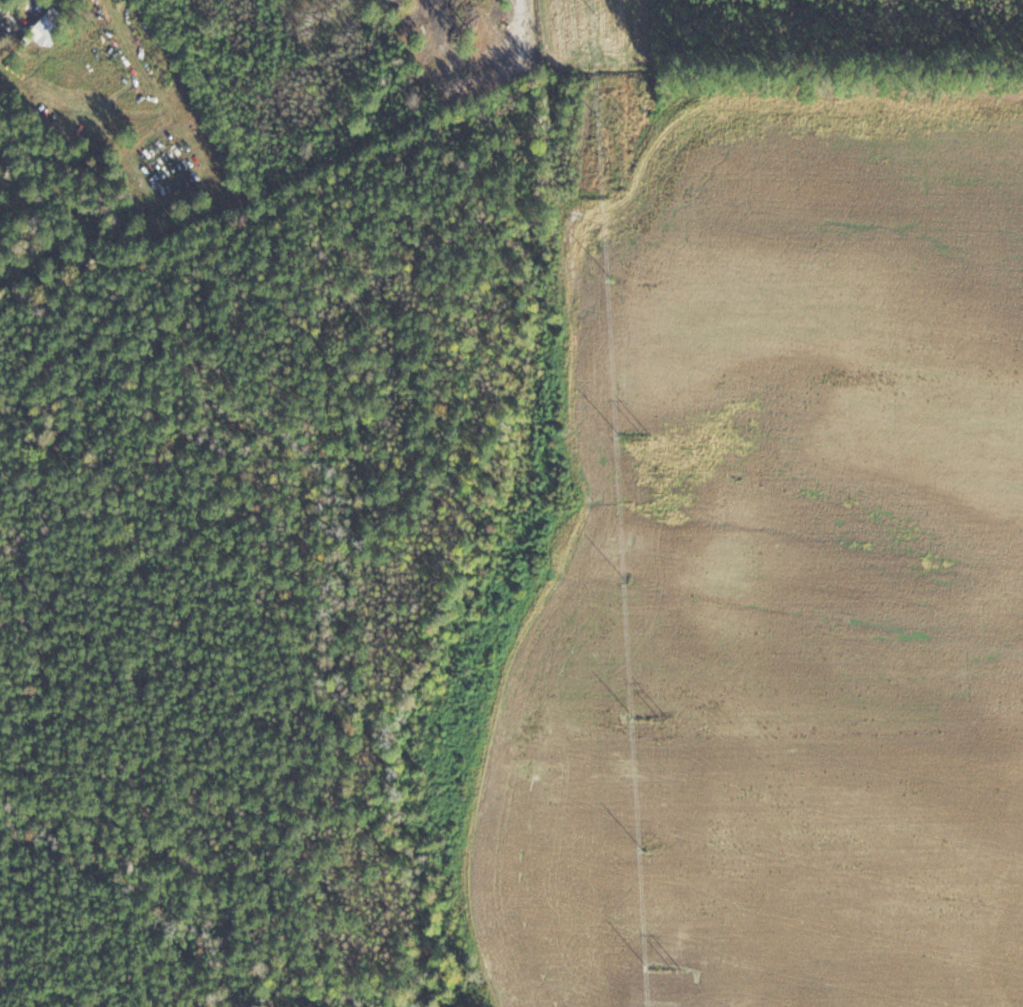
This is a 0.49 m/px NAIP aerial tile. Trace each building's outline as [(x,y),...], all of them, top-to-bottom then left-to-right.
[(76,20),(62,6),(34,34),(49,48),(76,20)] [(9,194),(0,180),(0,200),(9,194)]
